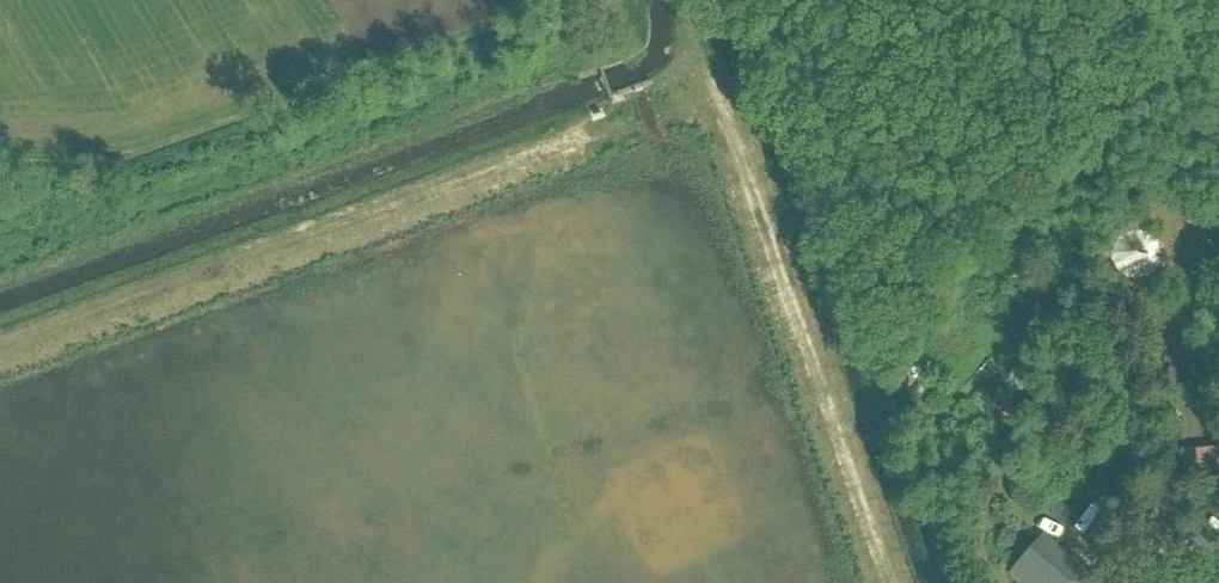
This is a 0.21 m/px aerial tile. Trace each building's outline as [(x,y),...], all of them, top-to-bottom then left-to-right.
[(1176,490),(1218,486),(1218,450),(1172,454),(1176,490)] [(1096,582),(1043,538),(1011,577),(1018,582),(1095,582),(1096,582)]
